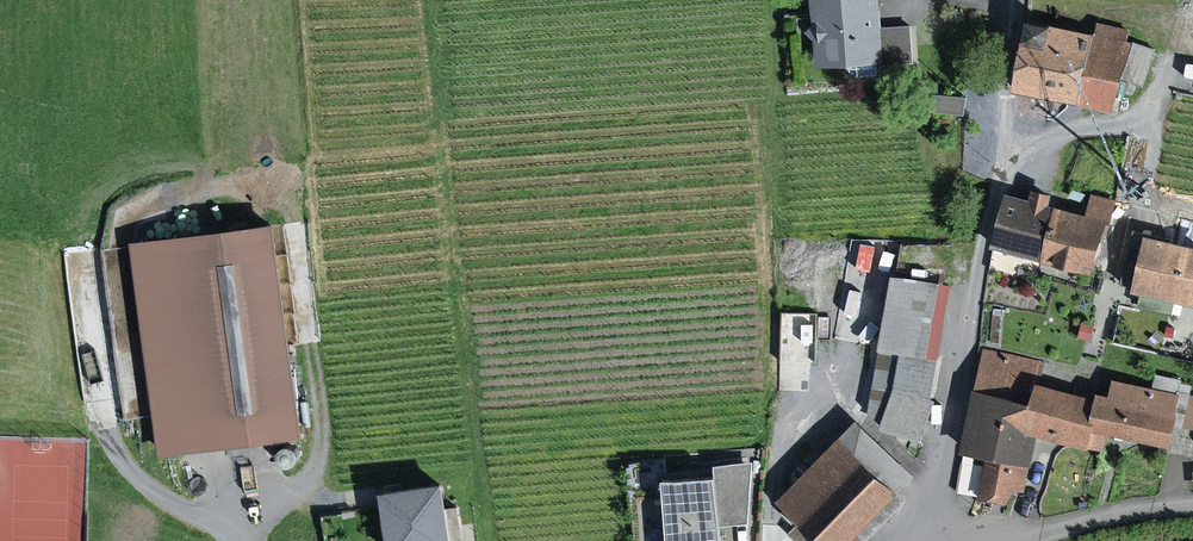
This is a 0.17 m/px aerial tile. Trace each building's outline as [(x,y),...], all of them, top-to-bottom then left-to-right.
[(815,20),(807,30),(816,37),(817,64),(878,60),(878,64),(916,62),(913,22),(884,24),(882,0),(813,0),(815,20)] [(1097,33),(1029,17),(1016,88),(1114,110),(1135,41),(1128,40),(1131,28),(1099,21),(1097,33)] [(936,93),(932,110),(963,116),(967,100),(936,93)] [(1031,197),(1007,190),(992,245),(1094,273),(1108,223),(1111,224),(1118,199),(1093,193),(1088,212),(1052,202),(1055,192),(1033,186),(1031,197)] [(276,220),(131,240),(160,453),(304,434),(276,220)] [(1147,234),(1134,290),(1192,303),(1192,245),(1147,234)] [(952,286),(895,274),(881,347),(902,351),(896,387),(883,424),(882,427),(922,441),(936,399),(932,398),(952,286)] [(816,354),(817,309),(787,308),(786,353),(816,354)] [(902,351),(881,347),(870,409),(883,424),(896,387),(902,351)] [(985,348),(962,450),(988,454),(980,495),(1010,501),(1018,488),(1026,491),(1031,463),(1035,463),(1040,433),(1105,450),(1111,432),(1173,445),(1178,425),(1192,428),(1192,394),(1190,393),(1192,385),(1192,381),(1158,373),(1154,386),(1114,377),(1111,394),(1099,390),(1097,398),(1040,380),(1044,360),(985,348)] [(858,419),(779,498),(801,519),(789,533),(798,540),(871,540),(869,539),(861,531),(902,490),(916,476),(858,419)] [(663,477),(669,540),(722,540),(721,527),(746,525),(751,462),(714,466),(715,473),(663,477)] [(383,488),(390,540),(464,540),(459,505),(450,507),(446,480),(383,488)] [(910,498),(902,490),(861,531),(869,539),(910,498)]
